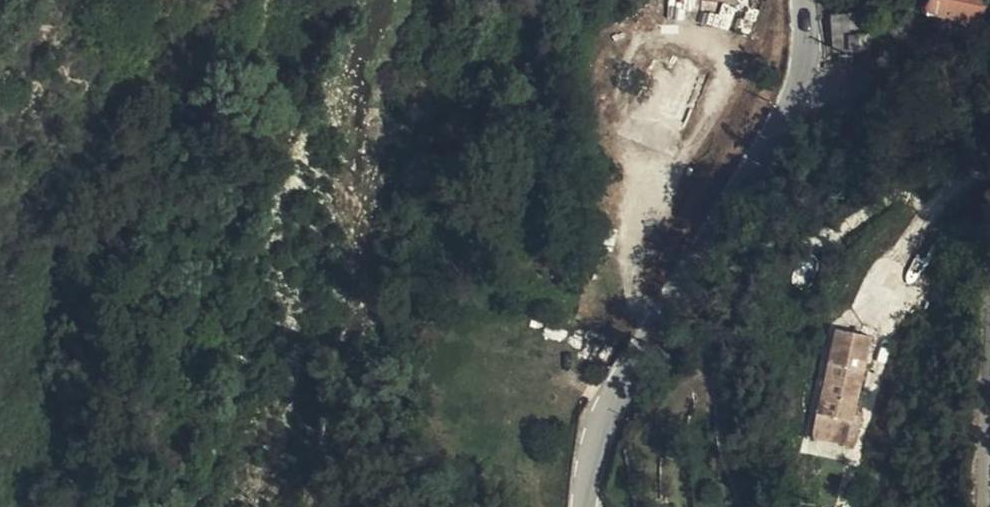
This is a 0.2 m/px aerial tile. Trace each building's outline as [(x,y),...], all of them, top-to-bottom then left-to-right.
[(878,0),(851,0),(844,1),(847,36),(880,32),(878,0)] [(947,4),(989,11),(989,0),(941,0),(947,4)] [(879,331),(845,323),(829,390),(864,398),(879,331)] [(864,398),(829,390),(824,412),(859,420),(864,398)]
